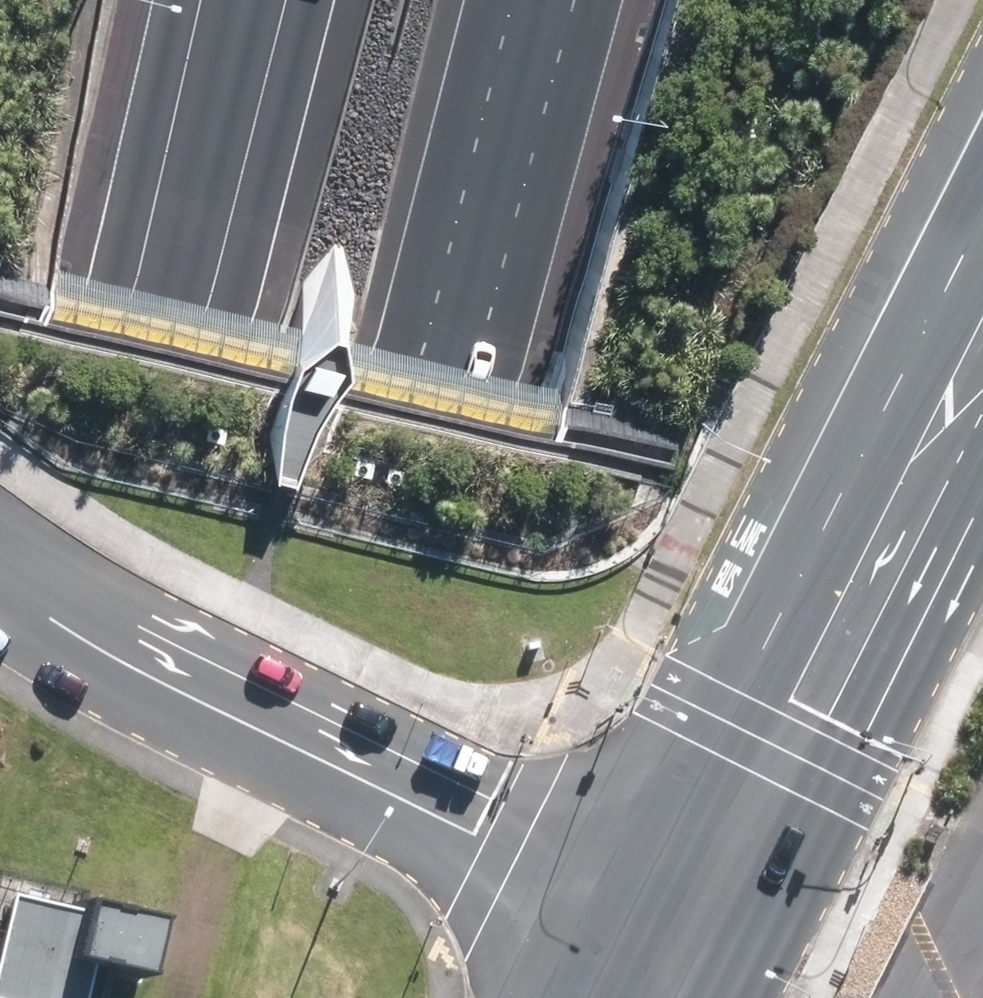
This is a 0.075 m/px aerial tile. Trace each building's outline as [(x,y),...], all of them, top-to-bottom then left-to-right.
[(309,481),(349,379),(356,360),(339,311),(302,349),(301,366),(289,475),(297,477),(309,481)] [(37,880),(11,989),(48,997),(106,997),(108,987),(113,969),(116,955),(181,970),(197,903),(124,885),(120,900),(37,880)]
